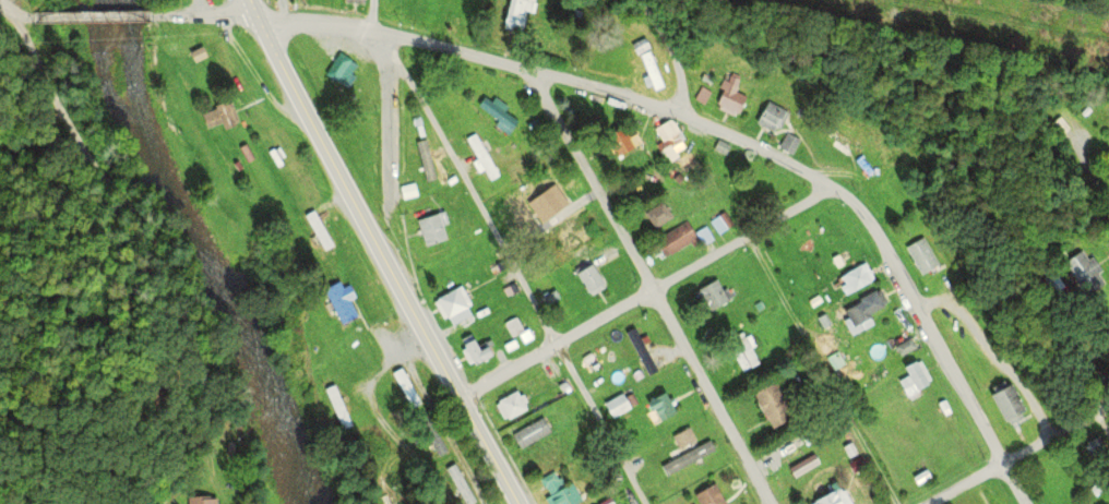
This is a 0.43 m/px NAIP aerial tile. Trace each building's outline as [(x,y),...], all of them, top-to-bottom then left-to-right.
[(503,12),(507,0),(518,0),(514,15),(526,19),(522,31),(500,24),(503,12)] [(193,62),(189,52),(202,46),(206,56),(193,62)] [(639,52),(651,48),(664,86),(652,91),(639,52)] [(343,86),(326,76),(338,55),(355,63),(343,86)] [(715,104),(728,73),(740,79),(736,91),(747,96),(739,113),(715,104)] [(494,127),(503,138),(516,128),(504,113),(506,111),(497,99),(484,109),(496,125),(494,127)] [(220,122),(206,128),(202,115),(216,110),(215,106),(230,100),(239,122),(223,128),(220,122)] [(756,123),(770,101),(787,111),(774,133),(756,123)] [(669,148),(656,128),(671,119),(684,140),(669,148)] [(820,131),(826,121),(863,146),(858,156),(820,131)] [(644,142),(613,157),(603,134),(621,125),(628,137),(640,132),(644,142)] [(465,139),(478,132),(501,175),(488,181),(465,139)] [(792,157),(800,143),(787,136),(779,150),(792,157)] [(725,155),(711,148),(716,139),(729,145),(725,155)] [(652,227),(642,211),(661,200),(671,216),(652,227)] [(311,209),(331,243),(320,250),(300,215),(311,209)] [(415,219),(443,211),(448,224),(441,226),(445,239),(424,247),(415,219)] [(710,225),(719,237),(729,229),(720,217),(710,225)] [(657,259),(648,242),(687,223),(695,240),(657,259)] [(905,248),(922,237),(938,263),(920,274),(905,248)] [(1060,262),(1080,248),(1107,286),(1088,299),(1060,262)] [(591,296),(575,268),(592,260),(607,287),(591,296)] [(846,295),(837,275),(864,262),(873,281),(846,295)] [(707,311),(694,289),(714,278),(727,300),(707,311)] [(347,284),(354,297),(347,300),(355,315),(338,323),(321,289),(337,281),(341,287),(347,284)] [(454,325),(449,315),(443,319),(431,299),(458,284),(469,303),(465,307),(470,316),(454,325)] [(887,304),(851,326),(842,309),(878,287),(887,304)] [(511,338),(501,323),(513,315),(523,331),(511,338)] [(625,332),(632,328),(657,372),(649,376),(625,332)] [(752,349),(760,362),(742,372),(724,339),(741,329),(747,337),(751,335),(758,346),(752,349)] [(464,358),(456,344),(468,337),(476,350),(485,346),(489,353),(468,365),(464,358)] [(612,391),(592,352),(604,345),(625,383),(612,391)] [(898,365),(915,356),(928,379),(913,388),(898,365)] [(402,367),(420,404),(412,408),(393,371),(402,367)] [(772,381),(791,418),(772,429),(752,392),(772,381)] [(987,393),(1010,382),(1026,412),(1003,424),(987,393)] [(335,385),(353,424),(341,430),(323,389),(335,385)] [(509,418),(499,400),(516,391),(526,408),(509,418)] [(665,393),(676,412),(657,423),(646,404),(665,393)] [(621,394),(629,408),(610,418),(603,404),(621,394)] [(429,416),(448,452),(437,457),(418,422),(429,416)] [(520,447),(513,435),(542,418),(549,431),(520,447)] [(689,424),(695,436),(678,446),(670,434),(689,424)] [(1097,435),(1106,452),(1092,459),(1083,443),(1097,435)] [(714,451),(668,477),(663,466),(708,441),(714,451)] [(861,457),(867,468),(855,475),(849,464),(861,457)] [(477,501),(471,503),(463,503),(445,468),(457,463),(477,501)] [(581,501),(575,503),(548,503),(545,499),(550,495),(541,478),(552,471),(562,489),(571,483),(581,501)] [(712,483),(724,503),(696,503),(691,495),(712,483)] [(836,490),(844,503),(811,503),(836,490)]
